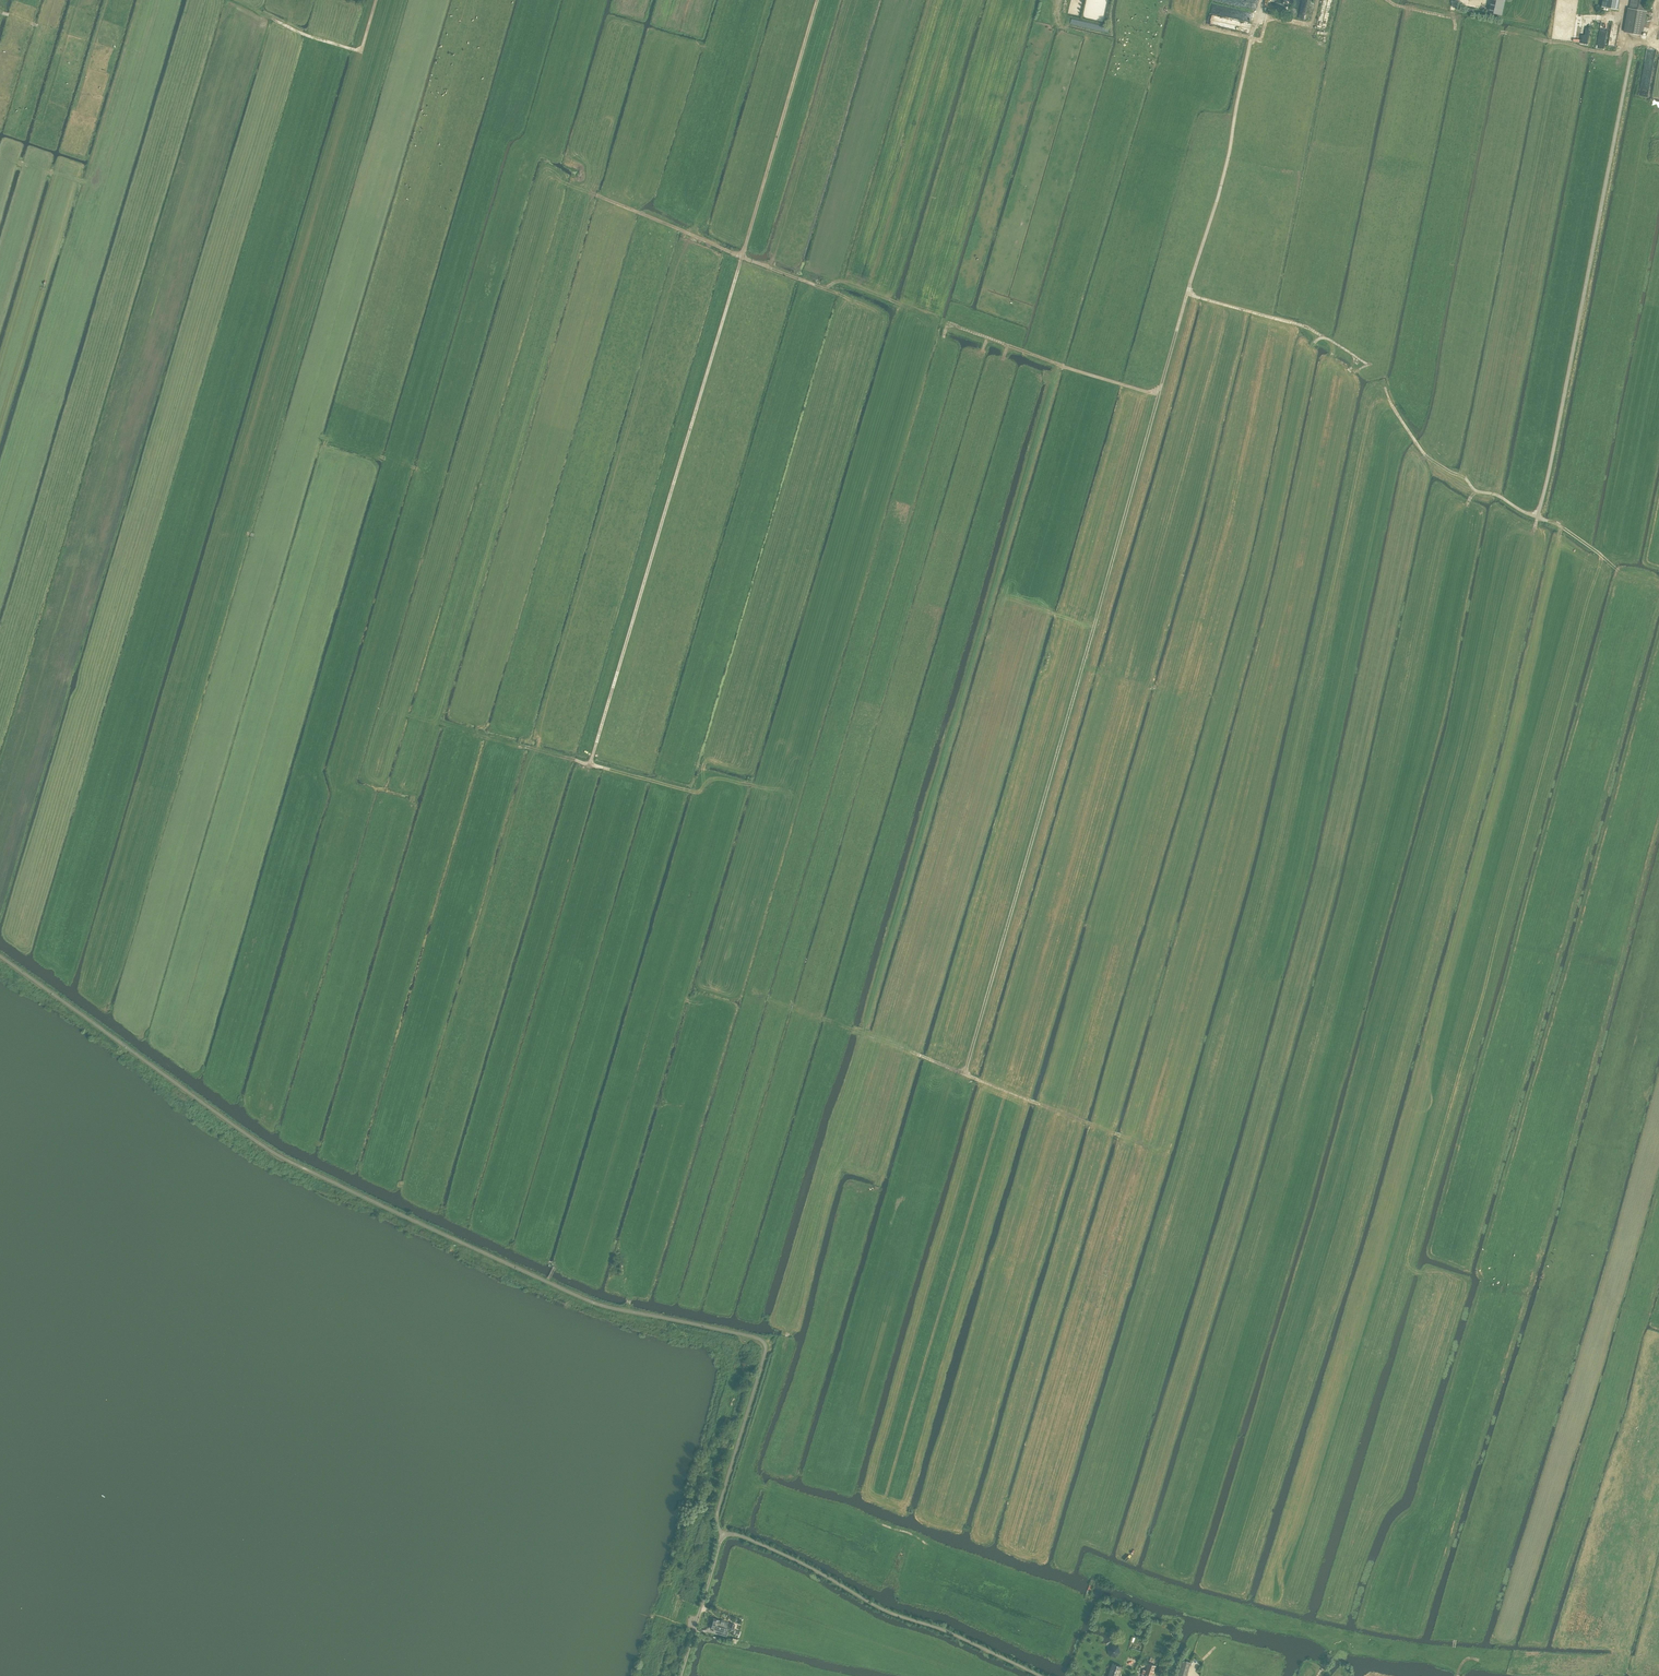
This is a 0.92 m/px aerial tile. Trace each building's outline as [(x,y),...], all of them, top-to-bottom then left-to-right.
[(1489,12),(1502,15),(1505,0),(1491,0),(1489,12)] [(1620,0),(1603,0),(1602,6),(1618,9),(1620,0)] [(1646,11),(1648,0),(1631,0),(1629,8),(1628,8),(1624,32),(1643,36),(1647,11),(1646,11)] [(730,1627),(726,1626),(727,1622),(714,1618),(712,1623),(726,1627),(733,1629),(733,1630),(735,1624),(731,1623),(730,1627)] [(725,1635),(726,1632),(724,1632),(726,1627),(712,1623),(711,1628),(721,1632),(720,1634),(725,1635)] [(1142,1652),(1145,1643),(1135,1640),(1132,1648),(1142,1652)] [(1191,1662),(1182,1659),(1177,1675),(1186,1675),(1191,1662)] [(1108,1675),(1118,1675),(1122,1666),(1113,1663),(1108,1675)] [(1144,1675),(1152,1675),(1156,1665),(1148,1663),(1146,1670),(1143,1670),(1142,1674),(1144,1675)]
